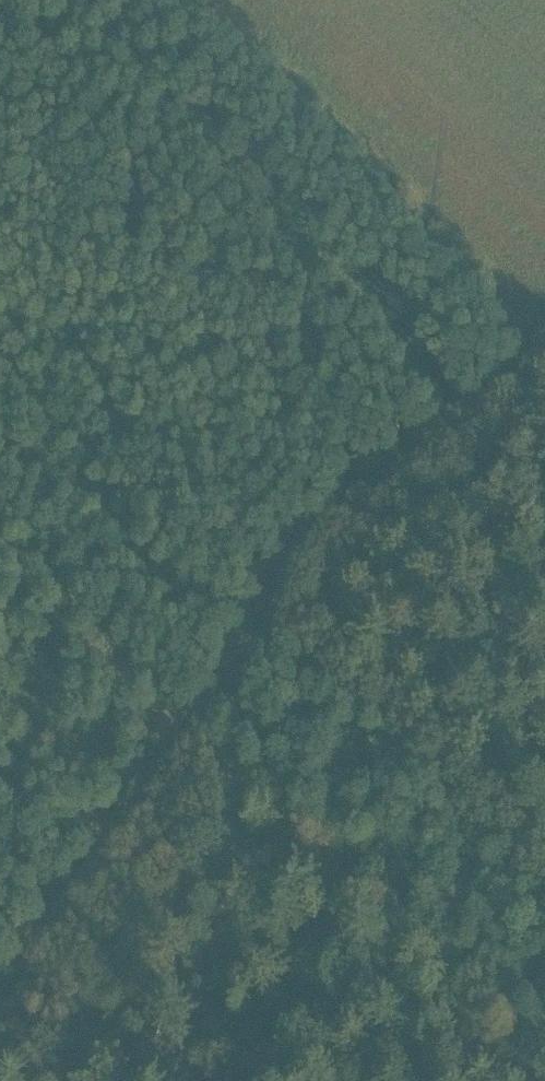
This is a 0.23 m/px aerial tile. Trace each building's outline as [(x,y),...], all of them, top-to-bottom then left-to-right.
[(14,837),(20,842),(27,834),(21,829),(14,837)]
